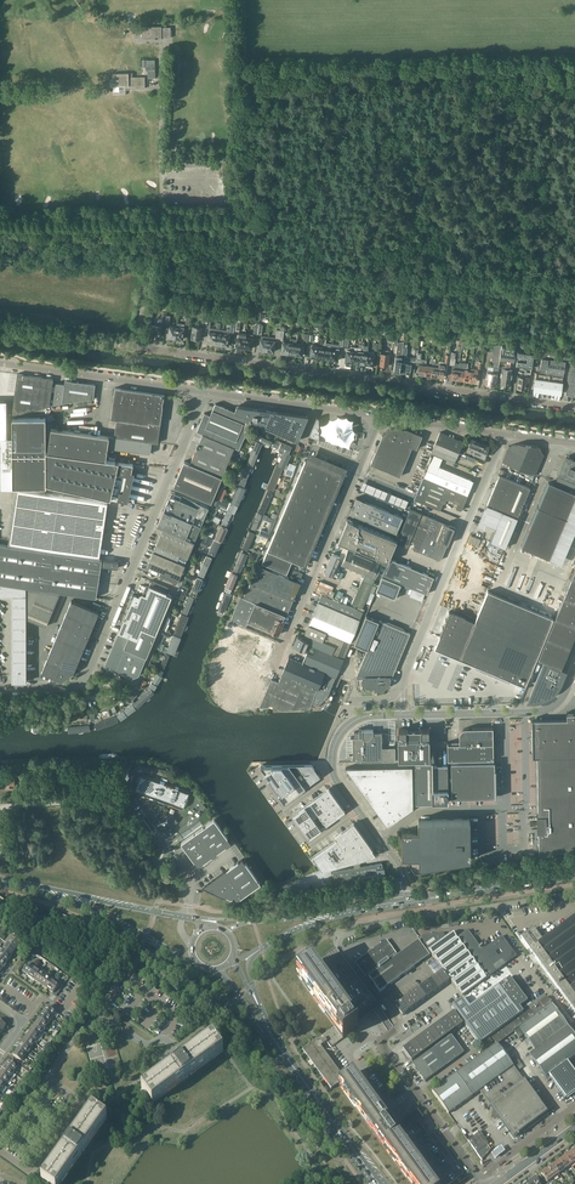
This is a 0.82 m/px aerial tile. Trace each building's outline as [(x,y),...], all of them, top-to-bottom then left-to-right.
[(171,37),(171,27),(162,27),(162,26),(142,26),(142,27),(135,28),(135,38),(142,38),(142,39),(162,38),(171,37)] [(148,67),(148,78),(156,78),(155,59),(142,60),(142,67),(148,67)] [(145,88),(145,77),(133,77),(133,73),(113,73),(113,86),(125,85),(125,88),(145,88)] [(152,325),(151,330),(152,330),(152,336),(153,336),(153,337),(155,337),(156,336),(160,337),(161,326),(165,326),(166,322),(167,315),(167,312),(163,312),(162,318),(162,322),(158,322),(157,325),(152,325)] [(223,334),(222,344),(222,345),(225,346),(226,345),(229,345),(230,335),(230,333),(234,334),(236,319),(234,319),(233,319),(232,319),(231,329),(230,328),(226,328),(226,330),(224,330),(223,334)] [(206,325),(206,327),(209,328),(208,342),(210,343),(211,344),(213,344),(214,343),(215,343),(216,332),(217,328),(213,328),(210,328),(211,321),(207,320),(206,325)] [(216,332),(215,343),(217,344),(218,345),(220,345),(221,344),(222,344),(223,334),(224,330),(220,330),(221,323),(218,322),(217,328),(216,332)] [(177,326),(175,339),(180,339),(183,339),(185,324),(178,323),(177,326)] [(171,338),(175,339),(177,326),(170,325),(168,337),(171,337),(171,338)] [(191,338),(200,339),(202,327),(193,325),(192,334),(191,338)] [(280,331),(279,341),(283,341),(281,352),(284,353),(285,354),(287,354),(287,353),(288,353),(290,342),(286,342),(286,341),(283,340),(283,337),(285,328),(281,327),(280,331)] [(268,337),(267,350),(267,351),(268,351),(270,352),(271,351),(274,351),(274,348),(275,348),(275,347),(274,346),(275,341),(279,342),(279,341),(280,331),(277,330),(277,331),(276,333),(276,338),(268,337)] [(244,347),(246,333),(239,332),(238,341),(237,341),(237,344),(237,346),(240,347),(241,348),(243,348),(244,347)] [(389,332),(388,341),(395,342),(396,336),(396,333),(396,332),(389,332)] [(246,333),(244,347),(245,347),(245,348),(248,349),(249,348),(252,348),(252,346),(253,344),(252,344),(253,334),(246,333)] [(332,344),(331,359),(332,360),(334,360),(338,360),(339,351),(342,351),(344,335),(341,334),(339,345),(332,344)] [(260,347),(259,349),(262,350),(263,351),(265,351),(266,350),(267,350),(268,337),(261,336),(260,345),(260,347)] [(318,346),(317,357),(318,358),(320,359),(321,358),(324,358),(326,343),(326,340),(326,338),(324,338),(323,339),(322,346),(318,346)] [(290,342),(288,353),(291,354),(291,355),(294,355),(294,354),(295,354),(297,343),(297,339),(290,339),(290,342)] [(395,342),(393,352),(396,353),(396,356),(395,356),(396,356),(395,361),(394,371),(393,371),(400,372),(403,347),(403,345),(404,341),(398,342),(395,342)] [(297,343),(295,354),(296,354),(296,355),(298,356),(299,355),(302,355),(304,343),(301,343),(301,344),(297,343)] [(326,343),(324,358),(327,359),(328,360),(330,360),(330,359),(331,359),(332,344),(326,343)] [(312,344),(310,356),(314,357),(314,358),(316,358),(317,357),(318,346),(314,345),(315,344),(312,344)] [(354,351),(353,362),(353,363),(355,363),(356,362),(359,363),(361,351),(362,344),(359,344),(359,347),(355,347),(354,351)] [(361,351),(359,363),(362,363),(363,364),(365,365),(366,364),(368,352),(368,348),(364,348),(364,345),(362,344),(361,351)] [(487,370),(485,383),(495,385),(499,358),(501,345),(494,344),(491,364),(490,370),(487,370)] [(501,345),(499,358),(502,359),(502,362),(506,363),(506,361),(511,361),(513,362),(515,351),(516,347),(501,345)] [(346,359),(346,361),(349,361),(349,363),(351,363),(352,362),(353,362),(354,351),(355,347),(355,346),(350,346),(350,348),(347,347),(347,348),(346,359)] [(403,347),(400,372),(406,372),(407,370),(411,370),(411,367),(415,367),(416,358),(408,356),(406,356),(407,352),(408,348),(407,348),(403,347)] [(533,357),(532,366),(540,367),(540,369),(540,373),(563,376),(564,370),(566,361),(570,362),(572,354),(534,349),(534,351),(533,357)] [(382,350),(381,352),(380,364),(388,366),(390,351),(382,350)] [(526,361),(526,367),(532,367),(532,366),(533,357),(534,351),(528,350),(528,352),(527,356),(526,361)] [(368,352),(366,364),(367,364),(367,365),(372,366),(373,365),(375,353),(372,352),(368,352)] [(417,352),(416,363),(420,364),(419,367),(418,369),(419,369),(418,373),(425,374),(426,365),(427,359),(421,359),(421,353),(417,352)] [(451,358),(450,364),(452,365),(452,366),(451,378),(457,379),(459,367),(459,366),(459,364),(459,363),(457,363),(455,363),(456,359),(456,358),(455,358),(455,353),(451,353),(451,358)] [(565,394),(574,396),(574,354),(572,354),(570,362),(567,387),(565,394)] [(426,365),(425,374),(431,375),(434,359),(433,359),(431,358),(430,361),(429,365),(426,365)] [(507,368),(505,384),(510,385),(511,378),(512,378),(513,375),(512,374),(513,367),(512,366),(511,368),(510,368),(511,363),(513,364),(513,362),(511,361),(506,361),(506,363),(505,368),(507,368)] [(459,367),(457,379),(463,380),(465,366),(465,365),(466,363),(464,363),(463,364),(459,364),(459,366),(459,367)] [(465,366),(463,380),(470,381),(472,370),(468,369),(469,366),(468,366),(468,364),(466,363),(465,365),(465,366)] [(519,377),(517,387),(525,389),(526,381),(529,382),(531,373),(525,372),(525,373),(524,376),(523,375),(523,377),(519,377)] [(535,378),(534,390),(542,391),(552,392),(561,394),(563,382),(562,382),(563,376),(540,373),(536,372),(535,378)] [(12,415),(34,409),(38,376),(18,373),(17,373),(12,415)] [(38,376),(34,409),(50,405),(53,378),(38,376)] [(64,384),(56,383),(53,405),(62,403),(88,399),(94,398),(96,384),(65,380),(64,384)] [(160,423),(164,394),(121,388),(115,387),(111,418),(117,419),(114,436),(109,435),(109,436),(152,442),(158,443),(160,423)] [(203,434),(202,434),(234,448),(234,447),(239,449),(245,435),(247,429),(251,421),(250,421),(251,419),(234,412),(235,411),(215,403),(213,410),(212,410),(210,415),(204,413),(197,431),(203,434)] [(251,421),(263,426),(270,428),(298,440),(308,416),(237,406),(235,411),(234,412),(251,419),(250,421),(251,421)] [(324,425),(320,425),(321,427),(322,429),(322,430),(322,432),(322,433),(321,434),(322,435),(324,435),(325,436),(326,438),(326,440),(329,441),(331,441),(332,442),(332,443),(335,443),(337,444),(339,444),(340,445),(341,446),(344,446),(346,447),(348,448),(350,450),(350,448),(350,446),(351,444),(351,443),(352,441),(354,439),(355,439),(355,437),(355,435),(355,434),(356,432),(354,430),(354,429),(353,426),(353,424),(353,422),(354,420),(353,420),(351,420),(349,420),(348,419),(348,418),(347,417),(345,418),(343,418),(341,418),(340,417),(339,416),(338,417),(337,418),(335,419),(332,419),(330,419),(329,421),(329,422),(326,424),(324,425)] [(317,417),(309,435),(328,441),(323,433),(322,418),(317,417)] [(1,487),(13,487),(46,486),(46,484),(46,451),(46,418),(12,418),(12,439),(8,439),(4,463),(1,487)] [(406,429),(404,429),(404,428),(403,429),(402,428),(401,427),(399,427),(398,427),(396,427),(395,427),(393,427),(392,427),(390,428),(389,429),(388,430),(387,430),(386,432),(385,433),(384,432),(383,435),(383,434),(371,463),(400,476),(412,447),(417,449),(422,435),(406,429)] [(108,447),(109,436),(51,428),(48,452),(106,460),(108,447)] [(254,432),(247,429),(245,435),(252,438),(254,432)] [(431,453),(454,462),(457,456),(463,459),(467,459),(474,462),(475,458),(459,451),(463,441),(440,432),(431,453)] [(174,486),(211,502),(230,458),(232,452),(234,448),(202,434),(198,443),(197,446),(195,452),(194,452),(194,453),(190,463),(184,461),(174,486)] [(274,441),(259,434),(256,440),(272,447),(274,441)] [(152,442),(109,436),(108,447),(150,453),(152,442)] [(0,489),(0,490),(13,490),(13,487),(1,487),(4,463),(8,439),(0,439),(0,489)] [(471,451),(476,453),(481,441),(476,439),(476,440),(472,439),(466,451),(470,453),(471,451)] [(294,449),(301,452),(302,448),(298,443),(297,443),(298,442),(297,442),(294,440),(292,444),(295,447),(294,449)] [(253,467),(263,444),(256,441),(247,465),(253,467)] [(281,442),(280,443),(275,441),(273,447),(289,454),(291,448),(292,446),(281,442)] [(481,441),(476,453),(480,455),(479,457),(483,459),(484,456),(489,446),(484,444),(485,443),(481,441)] [(503,461),(506,462),(535,474),(537,469),(537,470),(537,469),(539,464),(539,465),(540,464),(539,464),(541,459),(541,460),(542,459),(541,459),(543,454),(543,455),(544,454),(543,454),(542,452),(544,451),(542,447),(540,448),(539,446),(518,443),(509,446),(508,446),(509,446),(507,451),(506,451),(507,451),(505,456),(504,456),(505,456),(503,461)] [(46,451),(46,484),(125,502),(125,500),(129,500),(136,471),(131,471),(133,464),(46,451)] [(283,452),(278,466),(284,468),(289,454),(283,452)] [(433,481),(439,466),(442,458),(434,455),(424,477),(433,481)] [(559,476),(558,477),(557,477),(555,484),(549,482),(521,547),(550,559),(574,499),(574,493),(574,492),(574,490),(574,459),(567,456),(558,475),(559,476)] [(277,528),(262,563),(287,573),(292,560),(303,565),(341,475),(328,469),(329,468),(319,464),(318,465),(306,460),(305,460),(277,528)] [(289,462),(287,469),(285,473),(291,476),(296,465),(289,462)] [(273,490),(282,468),(276,465),(267,488),(273,490)] [(239,486),(244,488),(247,482),(246,481),(252,468),(247,466),(243,473),(244,474),(239,486)] [(474,481),(439,466),(433,481),(468,495),(474,481)] [(487,504),(478,525),(484,528),(486,524),(495,528),(490,541),(505,548),(518,517),(530,487),(499,475),(487,504)] [(424,477),(414,499),(440,510),(443,503),(445,503),(447,499),(457,503),(456,507),(456,509),(460,510),(462,510),(468,495),(433,481),(424,477)] [(238,486),(231,503),(239,506),(246,489),(238,486)] [(9,544),(58,551),(99,557),(108,502),(17,489),(9,544)] [(156,544),(153,551),(177,561),(185,565),(188,558),(201,526),(204,518),(209,506),(201,503),(200,503),(172,491),(164,510),(157,526),(163,528),(156,544)] [(264,513),(272,493),(268,491),(259,511),(264,513)] [(281,499),(283,499),(285,494),(277,491),(276,494),(278,495),(278,496),(280,496),(281,499)] [(357,497),(350,513),(396,532),(403,517),(357,497)] [(221,525),(227,528),(232,514),(235,515),(238,507),(230,503),(221,525)] [(419,518),(421,514),(422,513),(410,508),(403,525),(415,530),(419,518)] [(256,530),(261,520),(263,515),(258,513),(256,518),(257,518),(252,529),(256,530)] [(419,518),(415,530),(425,534),(432,518),(428,516),(426,516),(425,521),(419,518)] [(432,518),(425,534),(436,539),(443,523),(438,521),(437,520),(432,518)] [(218,523),(212,520),(209,519),(207,524),(210,525),(216,528),(218,523)] [(397,539),(347,519),(343,529),(338,541),(388,561),(397,539)] [(448,544),(450,538),(451,539),(451,538),(456,527),(455,526),(450,524),(450,525),(444,523),(443,523),(436,539),(448,544)] [(392,536),(394,531),(376,524),(374,528),(392,536)] [(403,525),(396,542),(408,547),(410,541),(415,530),(403,525)] [(221,526),(214,539),(222,543),(228,529),(221,526)] [(415,543),(413,548),(414,549),(418,551),(425,534),(415,530),(410,541),(415,543)] [(255,533),(251,531),(249,531),(242,548),(248,551),(255,533)] [(425,534),(418,551),(429,556),(436,539),(425,534)] [(468,542),(478,546),(481,539),(472,536),(471,535),(468,542)] [(436,539),(429,556),(440,560),(441,559),(448,544),(436,539)] [(205,542),(201,540),(198,545),(206,548),(208,544),(205,542)] [(214,540),(208,553),(215,556),(221,543),(214,540)] [(60,592),(66,593),(96,597),(101,565),(106,565),(106,566),(118,568),(119,562),(0,544),(0,583),(27,587),(60,592)] [(344,545),(343,549),(340,556),(338,564),(343,566),(343,565),(364,573),(352,603),(362,608),(380,567),(382,561),(380,560),(349,547),(344,545)] [(153,551),(147,565),(161,571),(159,576),(177,583),(179,579),(185,565),(177,561),(153,551)] [(247,554),(241,552),(233,570),(240,573),(247,554)] [(333,553),(329,563),(337,566),(338,564),(340,556),(333,553)] [(198,576),(204,578),(212,559),(206,556),(198,576)] [(382,575),(427,593),(434,577),(389,558),(382,575)] [(192,561),(191,563),(188,572),(194,574),(195,570),(197,565),(195,565),(196,562),(192,561)] [(300,581),(286,575),(258,563),(251,580),(293,598),(300,581)] [(325,572),(330,574),(333,575),(334,572),(337,573),(338,569),(336,568),(337,566),(329,563),(325,572)] [(301,578),(303,573),(294,569),(292,574),(301,578)] [(226,589),(230,591),(237,576),(232,574),(226,589)] [(401,584),(382,576),(376,590),(395,598),(401,584)] [(197,578),(190,596),(195,598),(198,590),(199,590),(203,581),(197,578)] [(244,596),(243,597),(266,607),(277,611),(284,614),(286,615),(293,598),(251,580),(244,594),(244,596)] [(104,666),(104,667),(132,678),(139,675),(172,596),(166,594),(169,588),(151,581),(149,587),(146,595),(145,598),(134,593),(125,616),(120,627),(119,629),(104,666)] [(12,595),(27,595),(27,587),(0,583),(0,595),(12,595)] [(373,584),(365,602),(370,604),(374,595),(371,593),(371,592),(373,593),(377,586),(373,584)] [(46,626),(60,592),(27,587),(27,618),(46,626)] [(564,597),(574,602),(574,590),(568,587),(564,597)] [(440,634),(435,648),(460,658),(525,686),(554,618),(488,590),(475,621),(472,629),(469,637),(465,644),(440,634)] [(224,613),(231,595),(227,593),(219,611),(224,613)] [(328,604),(327,606),(360,619),(363,612),(321,594),(318,601),(320,602),(321,601),(328,604)] [(27,595),(12,595),(12,605),(27,605),(27,595)] [(277,611),(266,607),(243,597),(239,595),(236,601),(238,602),(231,619),(246,625),(248,620),(269,629),(268,630),(278,634),(284,620),(282,619),(284,614),(277,611)] [(189,597),(182,613),(187,615),(194,599),(189,597)] [(564,597),(559,607),(574,614),(574,602),(564,597)] [(80,618),(85,606),(71,600),(66,612),(80,618)] [(357,626),(360,619),(327,606),(328,604),(321,601),(320,602),(318,601),(316,607),(312,614),(328,621),(331,615),(357,626)] [(12,605),(12,616),(27,616),(27,605),(12,605)] [(80,618),(94,624),(99,612),(85,606),(80,618)] [(555,618),(574,626),(574,614),(559,607),(555,618)] [(450,611),(447,618),(472,629),(475,621),(450,611)] [(80,618),(66,612),(61,624),(75,630),(80,618)] [(189,617),(186,616),(182,614),(174,633),(181,636),(189,617)] [(350,642),(353,635),(355,636),(357,633),(354,632),(357,626),(331,615),(328,621),(312,614),(310,619),(311,619),(308,625),(336,636),(350,642)] [(27,627),(27,616),(12,616),(12,627),(27,627)] [(379,621),(365,616),(353,644),(367,650),(356,675),(356,679),(358,679),(358,690),(378,690),(380,690),(381,690),(382,689),(384,689),(385,688),(386,687),(387,686),(388,685),(389,684),(389,683),(390,682),(410,633),(402,629),(400,635),(391,631),(393,626),(388,624),(388,623),(379,620),(379,621)] [(75,630),(89,636),(94,624),(80,618),(75,630)] [(447,618),(444,626),(469,637),(472,629),(447,618)] [(555,618),(551,628),(574,637),(574,635),(574,626),(555,618)] [(75,630),(61,624),(57,636),(70,642),(75,630)] [(332,645),(336,636),(308,625),(305,633),(307,633),(313,636),(332,645)] [(444,626),(440,634),(465,644),(469,637),(444,626)] [(27,638),(27,627),(12,627),(12,638),(27,638)] [(551,628),(547,638),(570,648),(570,647),(574,637),(551,628)] [(70,642),(84,647),(89,636),(75,630),(70,642)] [(307,651),(306,652),(307,652),(313,636),(307,633),(304,639),(298,636),(293,646),(307,651)] [(167,653),(174,656),(181,638),(173,635),(168,648),(166,652),(167,653)] [(70,642),(57,636),(52,648),(65,653),(70,642)] [(350,642),(336,636),(332,645),(313,636),(307,652),(306,652),(302,662),(318,669),(336,677),(351,643),(350,642)] [(27,649),(27,638),(12,638),(12,649),(27,649)] [(570,648),(547,638),(543,648),(566,658),(570,648)] [(65,653),(79,659),(84,647),(70,642),(65,653)] [(158,644),(156,648),(162,650),(161,651),(162,651),(163,652),(166,653),(166,652),(167,650),(164,648),(163,648),(163,646),(158,644)] [(65,653),(52,648),(47,660),(60,665),(65,653)] [(544,661),(550,664),(562,668),(566,658),(543,648),(538,659),(544,661)] [(27,660),(27,649),(12,649),(12,660),(27,660)] [(60,665),(74,671),(79,659),(65,653),(60,665)] [(165,655),(157,673),(162,675),(170,656),(166,654),(165,655)] [(289,657),(282,674),(314,687),(316,682),(313,681),(318,669),(302,662),(289,657)] [(27,682),(27,660),(12,660),(13,682),(27,682)] [(60,665),(47,660),(42,672),(55,678),(60,665)] [(544,661),(528,699),(527,702),(535,702),(536,702),(538,701),(541,701),(545,700),(548,698),(551,697),(553,695),(556,692),(558,690),(560,687),(561,684),(567,671),(562,668),(550,664),(544,661)] [(74,671),(60,665),(55,678),(62,680),(74,671)] [(314,687),(317,688),(313,696),(314,697),(311,704),(311,705),(315,706),(317,703),(319,704),(327,697),(336,677),(318,669),(313,681),(316,682),(314,687)] [(271,679),(259,707),(268,708),(270,705),(283,710),(292,709),(310,708),(311,705),(311,704),(314,697),(313,696),(317,688),(314,687),(282,674),(280,679),(279,678),(279,680),(279,682),(271,679)] [(155,691),(162,678),(157,675),(149,687),(155,691)] [(140,699),(133,704),(137,708),(154,694),(151,690),(143,697),(142,696),(139,699),(140,699)] [(121,721),(136,710),(132,704),(117,716),(120,720),(121,721)] [(536,719),(537,726),(537,755),(574,755),(574,712),(567,712),(567,718),(561,719),(536,719)] [(116,717),(93,726),(94,731),(118,722),(116,717)] [(89,725),(68,727),(69,734),(90,732),(89,725)] [(459,734),(459,735),(459,744),(448,744),(448,742),(447,742),(448,760),(494,759),(493,727),(466,728),(465,728),(464,728),(463,729),(462,729),(461,730),(460,731),(460,732),(459,733),(459,734)] [(354,736),(351,736),(351,737),(353,737),(353,759),(357,759),(357,761),(382,760),(395,760),(395,751),(382,751),(382,732),(373,732),(373,729),(362,730),(362,728),(359,728),(359,732),(355,732),(355,731),(354,731),(354,736)] [(398,730),(398,736),(398,737),(399,737),(399,739),(398,739),(398,744),(398,758),(398,760),(414,760),(413,730),(406,730),(406,729),(405,729),(405,728),(399,729),(398,729),(398,730)] [(421,730),(413,730),(414,760),(430,760),(430,757),(431,757),(434,757),(434,754),(430,754),(429,739),(428,739),(428,736),(429,736),(429,735),(429,729),(429,728),(428,728),(422,728),(421,728),(421,729),(421,730)] [(537,755),(537,756),(537,774),(538,814),(537,814),(537,816),(538,816),(538,821),(539,830),(537,830),(537,831),(538,831),(539,846),(539,854),(574,848),(574,755),(537,755)] [(448,789),(448,765),(432,765),(432,761),(415,761),(416,802),(428,802),(448,802),(448,789)] [(451,796),(452,798),(495,797),(495,761),(492,761),(451,762),(452,796),(451,796)] [(265,763),(261,763),(266,770),(263,772),(284,801),(320,775),(318,772),(315,767),(312,763),(265,763)] [(412,766),(346,767),(388,826),(413,807),(412,766)] [(129,794),(125,796),(141,819),(142,818),(144,817),(147,815),(161,835),(163,834),(167,840),(172,841),(200,821),(201,823),(203,825),(209,820),(207,816),(207,810),(192,789),(187,788),(184,790),(178,788),(179,787),(176,786),(175,787),(168,785),(159,772),(153,771),(146,776),(141,775),(138,782),(132,786),(132,792),(129,794)] [(0,777),(0,788),(14,788),(14,777),(0,777)] [(329,787),(293,813),(309,836),(345,810),(329,787)] [(418,819),(418,831),(402,831),(402,856),(419,856),(419,867),(470,859),(470,818),(418,819)] [(198,866),(231,843),(214,819),(181,843),(198,866)] [(336,838),(312,855),(322,869),(377,855),(371,849),(372,848),(354,822),(335,836),(336,838)] [(226,870),(209,883),(207,884),(208,885),(208,887),(231,898),(233,897),(235,901),(239,899),(260,883),(243,858),(226,870)] [(382,862),(360,866),(333,871),(335,885),(384,877),(384,876),(385,875),(384,871),(384,867),(383,867),(382,862)] [(521,939),(551,980),(574,1012),(574,916),(542,940),(537,933),(533,935),(531,932),(521,939)] [(423,943),(431,954),(462,996),(517,956),(516,956),(502,936),(482,951),(481,950),(482,949),(481,948),(483,947),(482,946),(480,947),(477,943),(476,943),(472,938),(473,937),(468,930),(457,938),(452,932),(446,937),(443,933),(422,936),(423,943)] [(12,938),(8,944),(16,950),(21,944),(12,938)] [(369,973),(394,955),(396,954),(386,940),(355,963),(365,976),(369,973)] [(394,955),(369,973),(371,975),(369,977),(380,992),(430,956),(418,941),(395,957),(394,955)] [(8,944),(3,950),(12,956),(16,950),(8,944)] [(303,972),(297,976),(332,1024),(334,1027),(343,1039),(358,1028),(357,1028),(355,1025),(369,1015),(365,1010),(370,1007),(388,1030),(393,1026),(383,1013),(369,993),(336,948),(336,947),(335,948),(314,963),(313,964),(312,965),(311,965),(303,972)] [(0,955),(0,957),(8,962),(12,956),(3,950),(0,955)] [(28,964),(22,972),(29,977),(35,969),(28,964)] [(35,969),(29,977),(35,981),(41,973),(35,969)] [(444,986),(450,981),(443,971),(436,976),(444,986)] [(41,973),(35,981),(41,986),(47,977),(41,973)] [(444,986),(436,976),(431,980),(438,990),(444,986)] [(47,977),(41,986),(47,990),(53,981),(47,977)] [(527,1002),(510,978),(470,1007),(463,997),(451,1006),(483,1049),(492,1043),(489,1038),(523,1013),(520,1007),(527,1002)] [(431,980),(425,984),(432,994),(438,990),(431,980)] [(53,981),(47,990),(53,994),(56,990),(59,992),(63,986),(60,984),(59,986),(53,981)] [(432,994),(425,984),(419,989),(426,999),(432,994)] [(426,999),(419,989),(413,993),(420,1003),(426,999)] [(420,1003),(413,993),(407,997),(414,1007),(420,1003)] [(492,1038),(497,1044),(514,1032),(519,1039),(524,1035),(535,1051),(550,1040),(568,1027),(547,997),(544,994),(525,1008),(528,1011),(492,1038)] [(414,1007),(407,997),(401,1002),(408,1012),(414,1007)] [(401,1002),(395,1006),(402,1016),(408,1012),(401,1002)] [(45,1010),(43,1013),(52,1019),(56,1013),(49,1007),(48,1007),(47,1006),(44,1010),(45,1010)] [(41,1016),(39,1019),(47,1025),(52,1019),(43,1013),(43,1012),(40,1016),(41,1016)] [(455,1030),(463,1025),(454,1012),(446,1018),(455,1030)] [(37,1022),(35,1025),(43,1031),(47,1025),(39,1019),(38,1018),(36,1022),(37,1022)] [(450,1034),(455,1030),(446,1018),(442,1021),(438,1024),(447,1036),(450,1034)] [(32,1029),(30,1031),(39,1037),(43,1031),(35,1025),(34,1024),(31,1028),(32,1029)] [(441,1041),(447,1036),(438,1024),(432,1028),(441,1041)] [(343,1039),(334,1027),(322,1036),(324,1039),(327,1042),(331,1048),(343,1039)] [(568,1027),(550,1040),(567,1062),(574,1057),(574,1036),(568,1027)] [(435,1045),(441,1041),(432,1028),(426,1033),(435,1045)] [(28,1035),(26,1037),(35,1043),(39,1037),(30,1031),(27,1034),(28,1035)] [(429,1049),(435,1045),(426,1033),(420,1037),(429,1049)] [(412,1064),(416,1069),(425,1082),(464,1053),(451,1035),(412,1064)] [(24,1041),(22,1043),(30,1049),(35,1043),(26,1037),(25,1037),(23,1040),(24,1041)] [(142,1089),(146,1096),(148,1098),(152,1104),(153,1104),(152,1104),(183,1081),(195,1072),(223,1052),(222,1051),(214,1039),(213,1037),(212,1038),(213,1039),(211,1040),(209,1041),(183,1059),(181,1061),(181,1060),(180,1059),(172,1065),(173,1066),(173,1067),(170,1069),(167,1071),(146,1087),(146,1088),(143,1090),(142,1089)] [(423,1054),(429,1049),(420,1037),(417,1040),(415,1041),(423,1054)] [(302,1050),(331,1090),(338,1085),(343,1081),(319,1048),(327,1042),(324,1039),(319,1043),(318,1043),(316,1040),(302,1050)] [(550,1040),(535,1051),(529,1055),(538,1067),(542,1072),(541,1073),(547,1082),(551,1079),(566,1098),(566,1099),(574,1092),(574,1073),(573,1070),(567,1062),(550,1040)] [(418,1058),(423,1054),(415,1041),(409,1046),(418,1058)] [(19,1047),(17,1049),(26,1055),(30,1049),(22,1043),(21,1043),(19,1046),(19,1047)] [(497,1044),(485,1053),(432,1091),(448,1114),(480,1091),(494,1110),(493,1117),(499,1118),(500,1120),(509,1131),(508,1131),(514,1138),(548,1113),(541,1103),(535,1096),(497,1044)] [(412,1062),(418,1058),(409,1046),(403,1050),(412,1062)] [(15,1053),(13,1056),(17,1059),(21,1062),(26,1055),(17,1049),(14,1052),(15,1053)] [(5,1067),(5,1068),(13,1074),(18,1067),(16,1066),(9,1061),(8,1061),(6,1064),(7,1065),(5,1067)] [(9,1080),(11,1082),(13,1079),(11,1077),(13,1074),(5,1068),(5,1067),(4,1067),(1,1070),(2,1071),(0,1073),(0,1074),(9,1080)] [(4,1086),(9,1080),(0,1074),(0,1083),(4,1086)] [(419,1123),(419,1122),(405,1133),(398,1124),(392,1128),(356,1078),(355,1078),(352,1075),(353,1074),(345,1080),(344,1079),(343,1081),(338,1085),(339,1085),(366,1122),(411,1183),(450,1183),(457,1179),(464,1174),(439,1141),(433,1132),(429,1135),(419,1123)] [(41,1180),(43,1182),(46,1183),(61,1183),(73,1167),(91,1141),(107,1119),(107,1120),(107,1119),(106,1118),(100,1114),(94,1110),(92,1109),(93,1110),(90,1113),(71,1139),(70,1141),(69,1140),(68,1139),(68,1140),(62,1148),(64,1149),(60,1155),(44,1177),(45,1177),(43,1181),(42,1180),(41,1180)] [(480,1133),(468,1141),(477,1153),(481,1159),(484,1157),(483,1156),(486,1155),(485,1154),(488,1152),(487,1152),(490,1150),(487,1145),(488,1145),(480,1133)] [(505,1152),(501,1147),(491,1154),(495,1159),(505,1152)] [(571,1152),(569,1153),(570,1153),(565,1156),(571,1165),(574,1162),(574,1158),(571,1152)] [(559,1160),(565,1169),(571,1165),(565,1156),(564,1157),(559,1161),(559,1160)] [(565,1169),(559,1160),(558,1161),(558,1162),(553,1165),(559,1173),(565,1169)] [(547,1169),(553,1178),(559,1173),(553,1165),(552,1166),(548,1169),(547,1169)] [(553,1178),(547,1169),(546,1170),(542,1173),(541,1174),(547,1182),(553,1178)] [(467,1178),(464,1174),(457,1179),(460,1183),(467,1178)]
